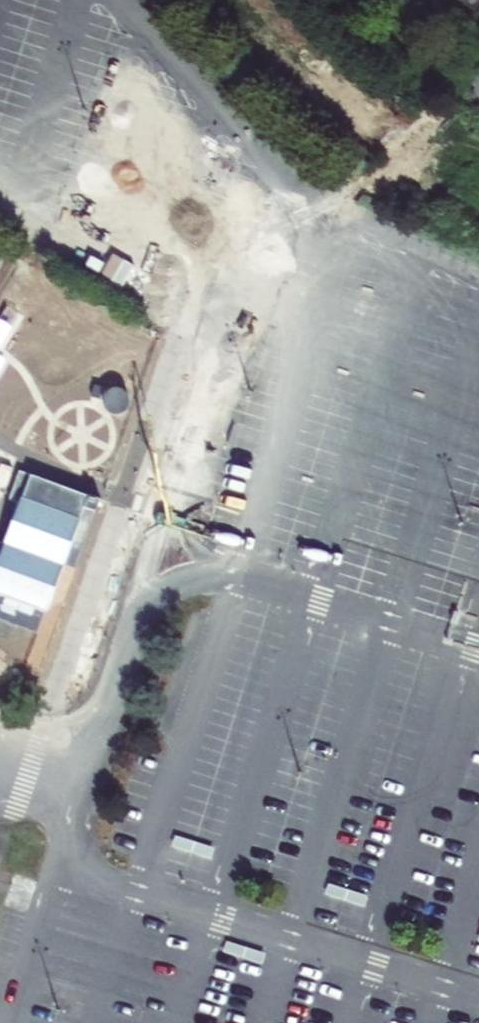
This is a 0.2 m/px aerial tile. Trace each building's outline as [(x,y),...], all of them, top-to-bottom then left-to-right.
[(437,12),(448,0),(424,0),(437,12)] [(371,895),(328,882),(325,894),(368,907),(371,895)] [(267,955),(224,942),(221,953),(264,966),(267,955)]
